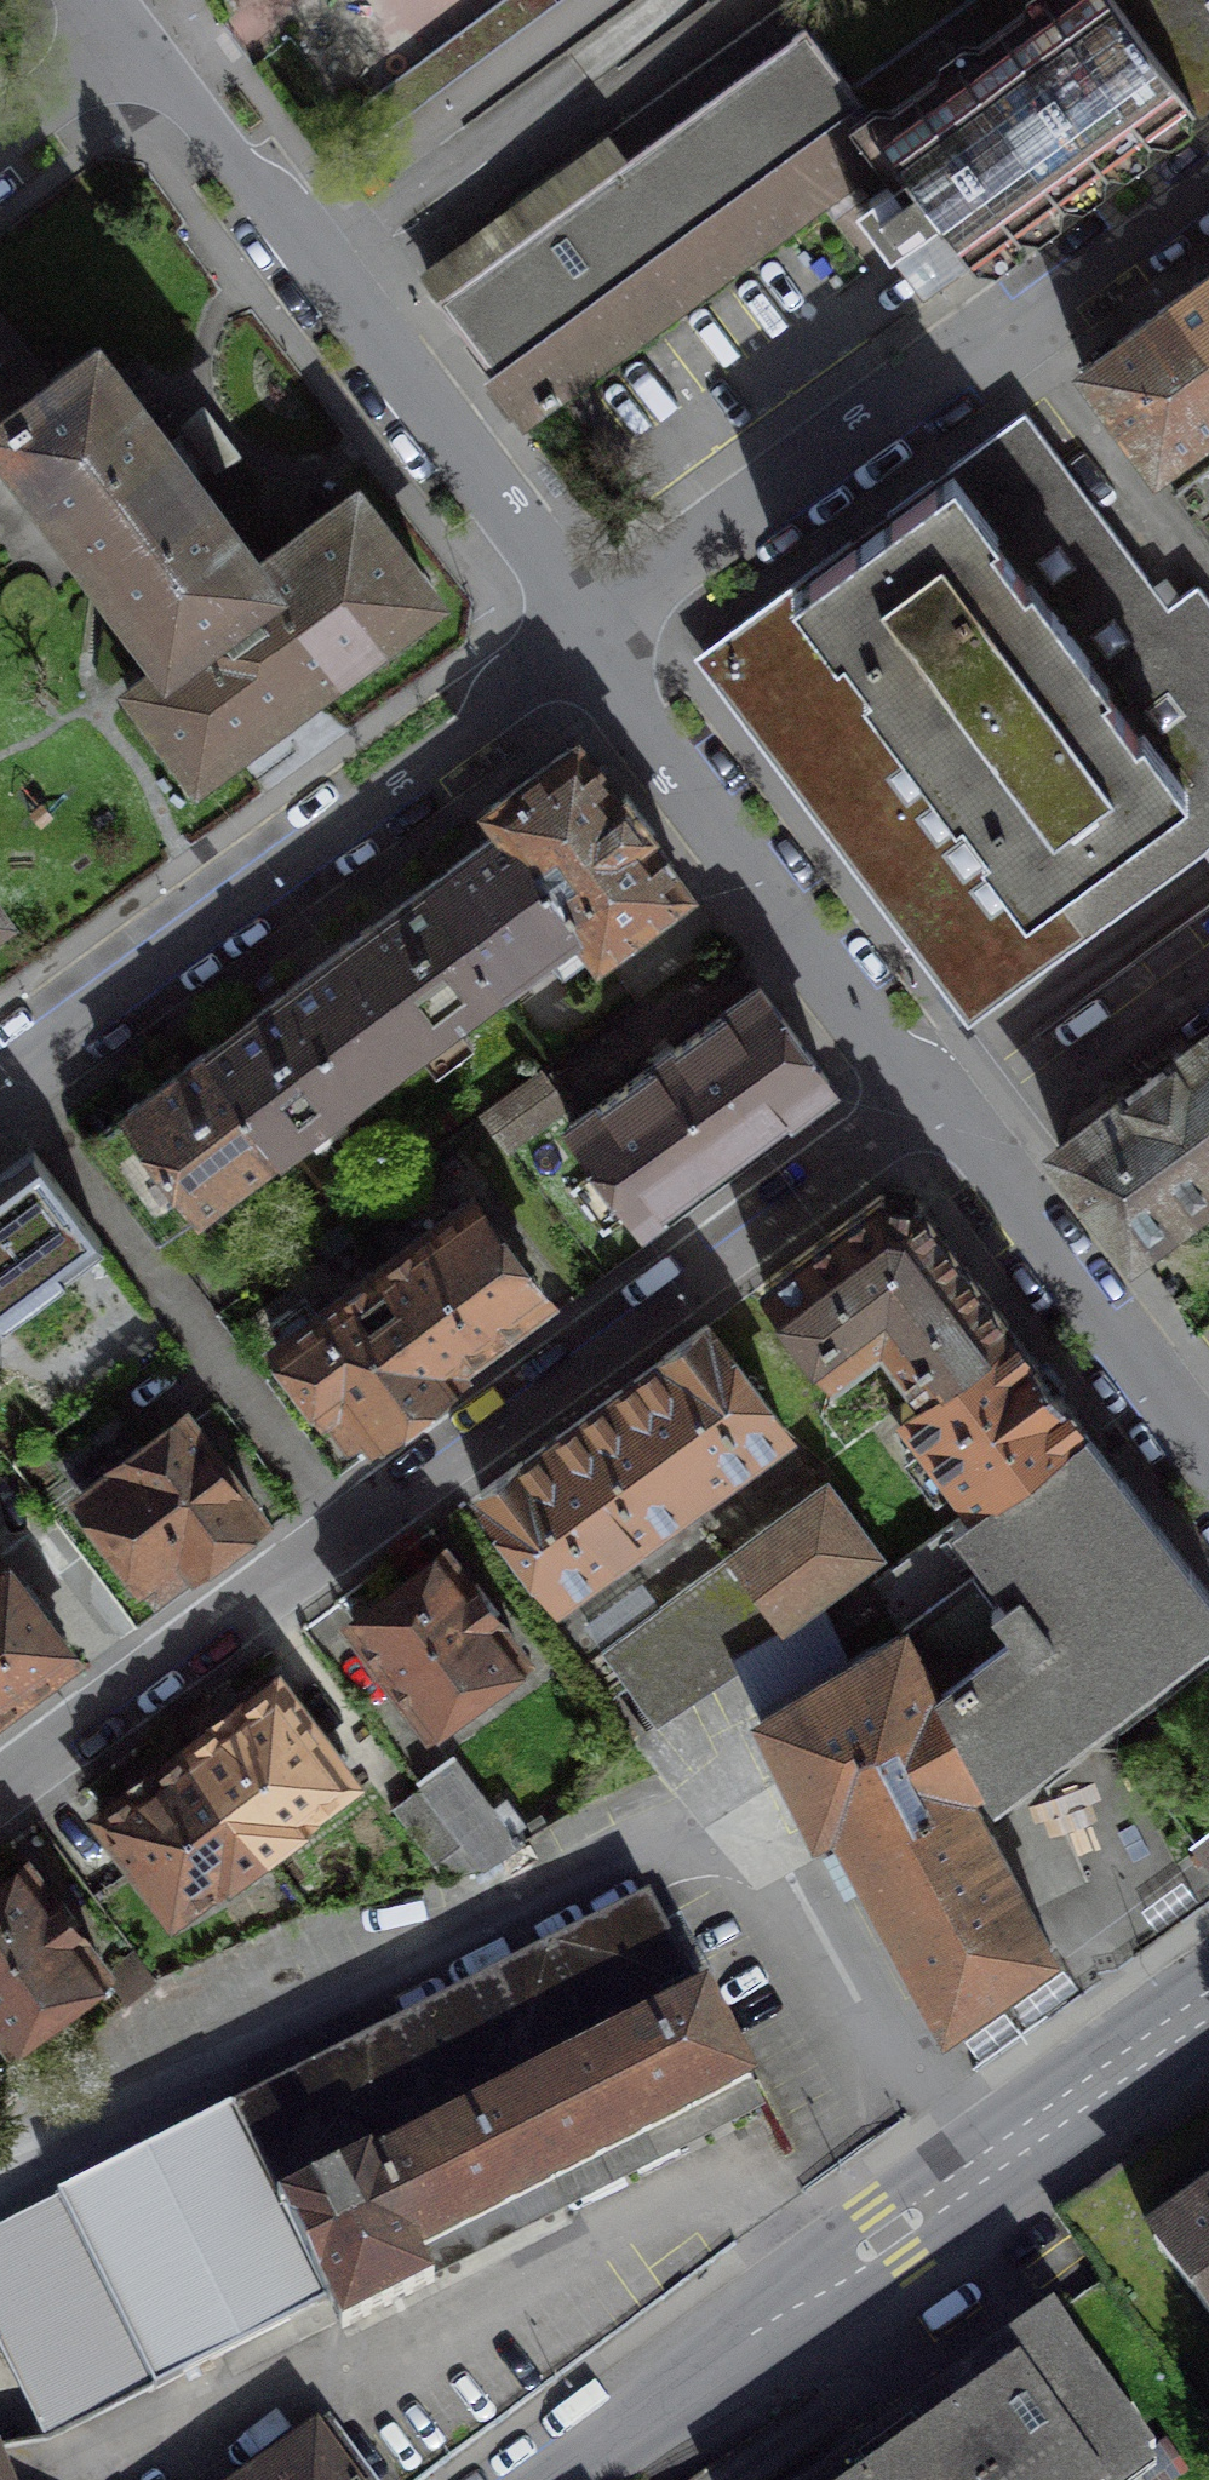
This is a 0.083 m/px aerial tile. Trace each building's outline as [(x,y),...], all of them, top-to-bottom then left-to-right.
[(349,111),(372,142),(558,3),(556,0),(498,0),(349,111)] [(852,173),(893,141),(850,84),(786,0),(508,205),(526,230),(436,297),(523,415),(541,401),(545,407),(559,396),(555,391),(852,173)] [(852,173),(869,196),(855,206),(890,253),(938,215),(976,265),(1199,100),(1123,0),(964,0),(850,84),(893,141),(852,173)] [(1199,100),(1208,92),(1208,0),(1123,0),(1199,100)] [(1171,301),(1208,353),(1208,273),(1171,301)] [(1208,428),(1208,353),(1171,301),(1083,367),(1157,467),(1208,428)] [(0,322),(0,416),(47,382),(0,322)] [(95,346),(47,382),(0,416),(0,422),(3,426),(168,646),(265,573),(259,565),(95,346)] [(762,604),(725,631),(847,794),(1145,574),(1024,411),(877,520),(762,604)] [(1174,491),(1208,537),(1208,466),(1174,491)] [(356,493),(259,565),(265,573),(168,646),(174,656),(135,685),(198,769),(431,596),(356,493)] [(1145,574),(847,794),(984,974),(1085,898),(1077,888),(1097,873),(1078,847),(1115,819),(1162,880),(1208,844),(1208,601),(1197,584),(1169,606),(1145,574)] [(684,887),(575,744),(490,805),(505,824),(577,923),(599,951),(684,887)] [(577,923),(505,824),(424,885),(498,983),(577,923)] [(498,983),(424,885),(285,990),(358,1087),(498,983)] [(569,1124),(639,1218),(827,1078),(758,985),(700,1028),(640,1072),(569,1124)] [(358,1087),(285,990),(205,1050),(279,1147),(358,1087)] [(1149,1077),(1208,1157),(1208,1032),(1149,1077)] [(279,1147),(205,1050),(87,1140),(158,1236),(279,1147)] [(541,1071),(484,1116),(509,1147),(566,1102),(541,1071)] [(1132,1243),(1208,1185),(1208,1157),(1149,1077),(1058,1145),(1132,1243)] [(29,1147),(0,1169),(0,1317),(102,1240),(29,1147)] [(922,1391),(1010,1326),(915,1198),(881,1195),(763,1281),(833,1372),(881,1334),(922,1391)] [(377,1267),(451,1365),(541,1297),(467,1200),(377,1267)] [(451,1365),(377,1267),(277,1343),(349,1439),(451,1365)] [(594,1407),(671,1509),(784,1426),(706,1324),(594,1407)] [(976,1503),(1082,1422),(1010,1326),(922,1391),(902,1406),(976,1503)] [(481,1492),(559,1594),(671,1509),(594,1407),(481,1492)] [(57,1459),(155,1591),(258,1512),(184,1415),(141,1448),(115,1416),(57,1459)] [(1082,1422),(976,1503),(877,1575),(904,1624),(951,1711),(987,1777),(993,1789),(1208,1627),(1208,1594),(1082,1422)] [(876,1552),(826,1482),(663,1603),(602,1649),(652,1718),(740,1651),(765,1708),(846,1660),(816,1595),(876,1552)] [(353,1622),(428,1720),(519,1651),(444,1553),(353,1622)] [(70,1654),(0,1560),(0,1707),(70,1654)] [(584,1625),(602,1649),(663,1603),(645,1578),(584,1625)] [(904,1624),(846,1660),(765,1708),(757,1712),(790,1779),(951,1711),(904,1624)] [(276,1679),(188,1744),(266,1849),(308,1818),(303,1811),(349,1777),(276,1679)] [(951,1711),(790,1779),(816,1830),(834,1818),(845,1840),(967,1787),(987,1777),(951,1711)] [(98,1812),(172,1909),(219,1874),(224,1881),(266,1849),(188,1744),(98,1812)] [(449,1761),(420,1784),(463,1838),(482,1863),(531,1830),(502,1795),(486,1809),(449,1761)] [(463,1838),(420,1784),(393,1805),(434,1860),(463,1838)] [(942,2024),(1051,1947),(967,1787),(845,1840),(942,2024)] [(1196,1848),(1208,1865),(1208,1838),(1196,1848)] [(9,2032),(16,2027),(27,2028),(46,2012),(48,2003),(100,1963),(25,1865),(0,1884),(0,2020),(9,2032)] [(698,1993),(648,1895),(58,2198),(155,2386),(327,2299),(331,2305),(424,2258),(420,2251),(751,2082),(704,1990),(698,1993)] [(1109,2276),(1157,2241),(1154,2237),(1167,2227),(1121,2166),(1060,2211),(1109,2276)] [(1167,2227),(1154,2237),(1157,2241),(1208,2313),(1208,2197),(1167,2227)] [(155,2386),(58,2198),(0,2228),(0,2353),(46,2442),(155,2386)] [(925,2401),(982,2479),(1112,2479),(1154,2449),(1052,2309),(925,2401)] [(815,2479),(982,2479),(925,2401),(815,2479)] [(316,2427),(244,2479),(353,2479),(316,2427)] [(0,2463),(0,2479),(8,2479),(0,2463)]
